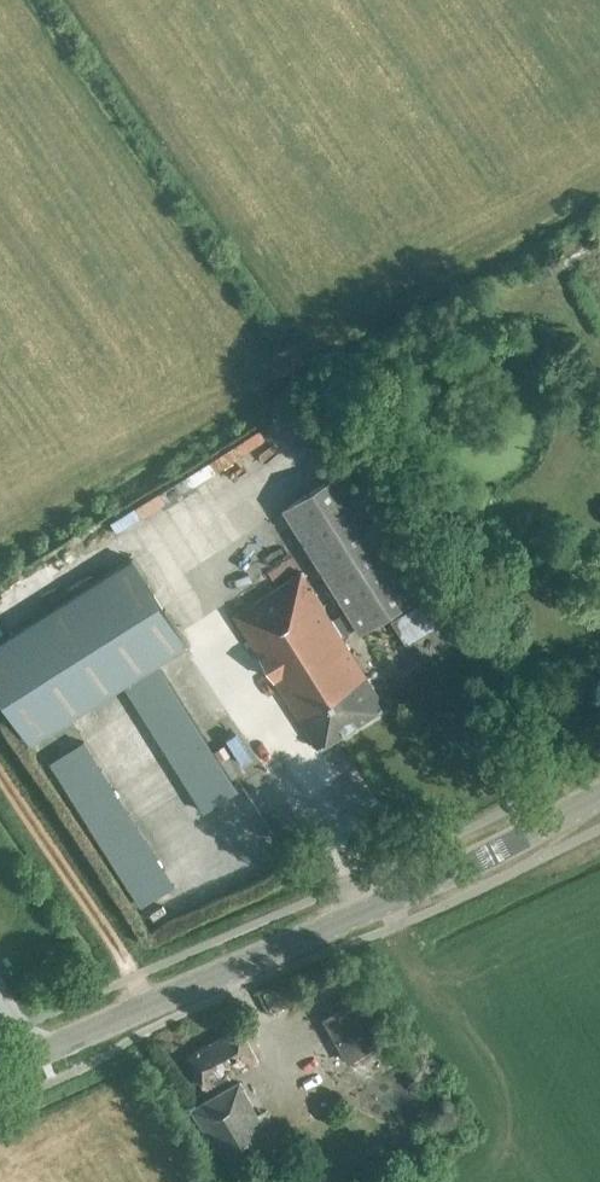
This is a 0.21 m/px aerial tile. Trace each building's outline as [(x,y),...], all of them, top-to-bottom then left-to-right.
[(599,266),(599,232),(587,238),(599,266)] [(303,571),(234,615),(318,748),(385,706),(340,634),(356,624),(360,631),(422,593),(345,470),(283,508),(317,562),(349,613),(335,622),(303,571)] [(117,566),(0,639),(0,693),(30,742),(186,645),(132,557),(117,566)] [(415,633),(435,618),(422,599),(401,615),(415,633)] [(235,733),(213,742),(219,756),(241,747),(235,733)] [(348,1061),(387,1038),(363,995),(324,1019),(348,1061)] [(206,1090),(259,1061),(240,1027),(187,1055),(206,1090)] [(273,1143),(240,1081),(190,1108),(233,1171),(273,1143)] [(428,1112),(415,1126),(427,1137),(440,1123),(428,1112)]
